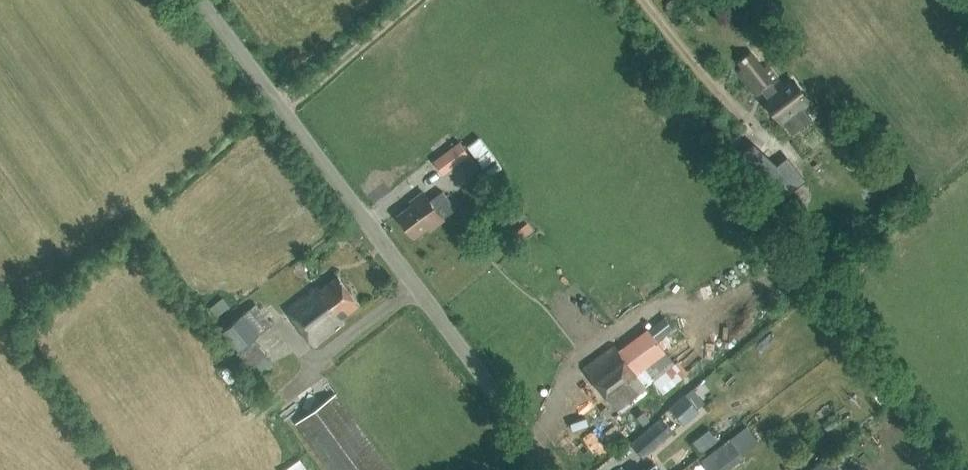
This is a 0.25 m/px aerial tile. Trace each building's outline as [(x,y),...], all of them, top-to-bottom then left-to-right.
[(739,71),(756,94),(762,90),(768,99),(765,101),(781,121),(782,120),(791,132),(809,119),(810,120),(811,119),(801,106),(808,100),(793,80),(778,91),(772,83),(777,79),(766,65),(762,68),(750,52),(739,61),(743,67),(739,71)] [(458,141),(432,161),(442,174),(458,162),(468,154),(458,141)] [(778,166),(754,145),(739,156),(759,173),(776,196),(799,179),(787,164),(780,169),(778,166)] [(411,201),(412,203),(398,214),(414,236),(428,226),(430,229),(443,220),(442,218),(455,209),(442,191),(429,200),(423,192),(411,201)] [(528,222),(518,229),(523,235),(532,228),(528,222)] [(320,289),(317,286),(286,308),(313,345),(344,323),(341,318),(359,306),(338,276),(320,289)] [(265,353),(254,340),(272,325),(256,305),(224,331),(239,352),(236,354),(248,368),(265,353)] [(665,317),(649,330),(657,341),(673,328),(665,317)] [(636,375),(619,351),(615,344),(585,366),(616,410),(646,388),(636,375)] [(335,391),(296,419),(333,469),(392,469),(335,391)] [(700,413),(685,394),(668,407),(683,426),(700,413)] [(637,417),(643,425),(650,420),(643,411),(637,417)] [(673,433),(662,419),(631,443),(642,457),(673,433)] [(746,426),(700,460),(707,469),(720,469),(740,455),(758,442),(746,426)] [(699,451),(718,440),(710,428),(692,439),(699,451)] [(827,456),(808,469),(838,469),(827,456)] [(301,459),(285,469),(309,469),(301,459)]
